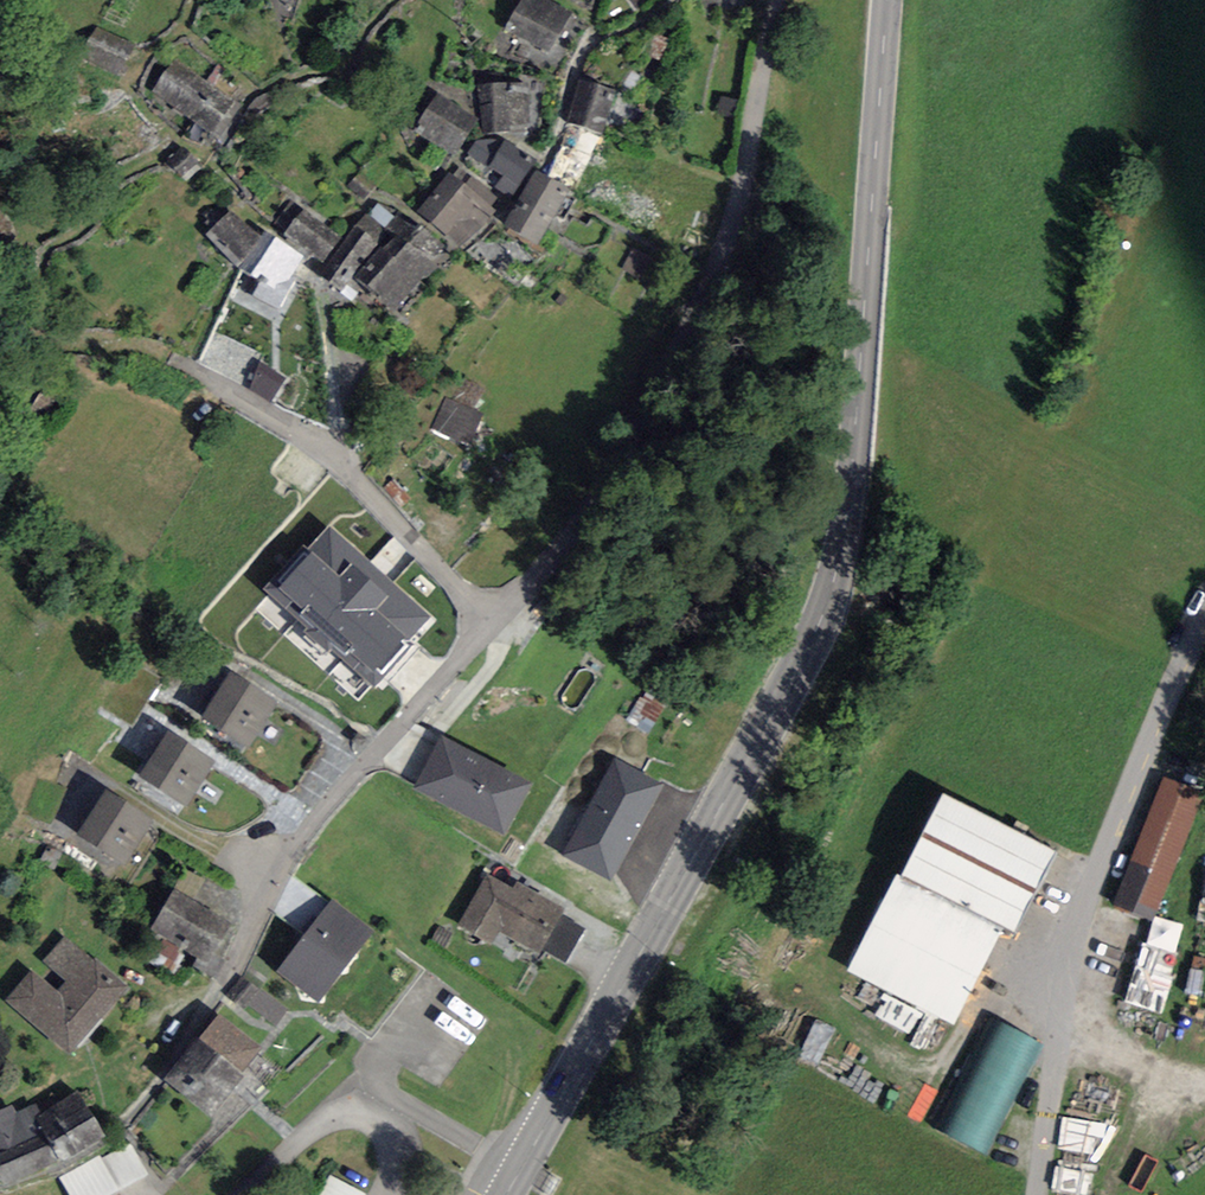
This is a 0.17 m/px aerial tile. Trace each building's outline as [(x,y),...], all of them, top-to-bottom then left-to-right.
[(544,0),(520,0),(505,31),(550,52),(569,12),(544,0)] [(135,46),(97,28),(82,59),(120,77),(135,46)] [(234,101),(178,58),(154,92),(212,131),(234,101)] [(615,90),(578,80),(566,123),(603,133),(615,90)] [(534,81),(478,84),(483,134),(535,132),(534,81)] [(477,120),(437,94),(418,123),(426,129),(421,135),(454,156),(477,120)] [(734,120),(739,102),(721,97),(716,116),(734,120)] [(476,142),(468,154),(503,176),(495,188),(514,200),(535,167),(519,156),(523,152),(504,140),(493,139),(476,142)] [(170,160),(184,180),(201,169),(186,148),(170,160)] [(347,183),(363,199),(378,185),(361,168),(347,183)] [(449,173),(417,211),(460,246),(496,211),(492,207),(497,198),(460,168),(453,176),(449,173)] [(569,189),(536,170),(504,225),(537,244),(569,189)] [(285,232),(323,264),(345,239),(306,206),(285,232)] [(231,210),(206,236),(236,266),(262,240),(259,238),(231,210)] [(390,235),(366,215),(364,216),(345,239),(323,264),(329,269),(323,276),(341,291),(390,235)] [(408,223),(386,248),(421,280),(425,283),(448,256),(441,250),(444,246),(419,224),(415,228),(408,223)] [(303,256),(276,237),(275,238),(264,232),(259,238),(262,240),(236,266),(259,282),(253,295),(279,308),(295,282),(290,277),(303,256)] [(386,248),(356,280),(392,312),(421,280),(386,248)] [(621,271),(645,284),(658,261),(634,248),(621,271)] [(258,363),(250,389),(270,402),(284,378),(258,363)] [(470,444),(483,414),(476,412),(486,388),(463,378),(453,402),(444,398),(432,428),(470,444)] [(394,480),(384,488),(401,508),(411,500),(394,480)] [(430,617),(330,525),(308,549),(304,546),(263,588),(269,592),(255,608),(359,700),(371,686),(373,688),(377,684),(382,689),(418,649),(410,640),(430,617)] [(277,703),(231,673),(202,717),(248,747),(277,703)] [(215,764),(170,731),(139,774),(185,806),(215,764)] [(531,786),(441,737),(413,788),(505,834),(531,786)] [(664,785),(614,759),(565,856),(614,881),(664,785)] [(1164,776),(1111,906),(1152,923),(1204,793),(1164,776)] [(153,822),(105,792),(78,834),(126,864),(153,822)] [(1058,851),(942,794),(902,876),(1003,926),(1017,933),(1058,851)] [(513,889),(487,874),(459,924),(492,943),(499,931),(538,953),(540,948),(566,963),(585,930),(560,916),(564,909),(517,882),(513,889)] [(954,1024),(1003,926),(902,876),(896,874),(847,970),(954,1024)] [(233,924),(175,888),(152,929),(165,937),(156,951),(174,963),(183,949),(207,963),(233,924)] [(333,900),(276,971),(318,1004),(374,933),(333,900)] [(64,937),(43,961),(68,982),(58,993),(31,970),(6,998),(71,1054),(128,988),(96,960),(94,962),(64,937)] [(259,990),(248,1004),(275,1026),(290,1008),(263,985),(259,990)] [(219,1015),(198,1040),(240,1074),(261,1049),(219,1015)] [(1045,1045),(989,1015),(930,1125),(986,1155),(1045,1045)] [(240,1074),(198,1040),(165,1080),(211,1117),(243,1077),(240,1074)] [(41,1114),(35,1118),(64,1163),(106,1136),(77,1091),(41,1114)] [(41,1114),(34,1103),(16,1113),(13,1104),(0,1111),(0,1172),(7,1185),(64,1163),(35,1118),(41,1114)]
